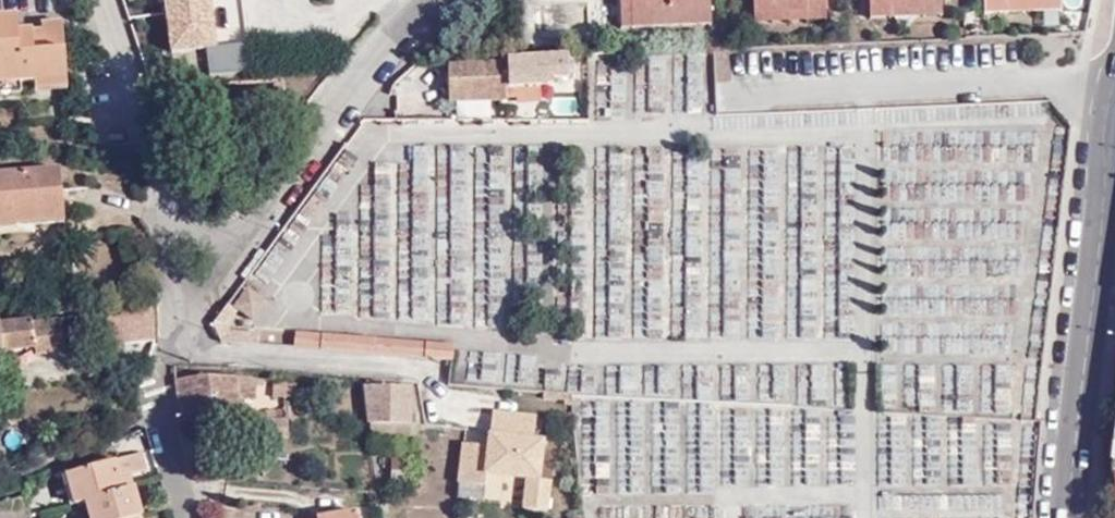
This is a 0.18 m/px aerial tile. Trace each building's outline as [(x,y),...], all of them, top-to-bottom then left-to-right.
[(208,77),(248,74),(246,43),(215,45),(211,0),(163,0),(168,56),(205,53),(208,77)] [(635,26),(635,0),(619,0),(621,26),(635,26)] [(635,26),(711,23),(709,0),(635,0),(635,26)] [(806,19),(825,17),(825,0),(752,0),(753,11),(806,9),(806,19)] [(940,4),(940,0),(868,0),(869,16),(889,15),(889,6),(940,4)] [(984,11),(1005,10),(1005,1),(1032,0),(984,0),(984,11)] [(1005,10),(1058,8),(1058,0),(1032,0),(1005,1),(1005,10)] [(941,13),(940,4),(889,6),(889,15),(941,13)] [(753,21),(806,19),(806,9),(753,11),(753,21)] [(65,76),(60,19),(38,20),(39,28),(15,30),(13,15),(0,16),(0,81),(65,76)] [(567,53),(446,59),(448,99),(504,98),(504,87),(553,84),(552,77),(568,76),(567,53)] [(60,209),(57,167),(0,172),(0,226),(15,225),(14,223),(13,213),(60,209)] [(60,219),(60,209),(13,213),(14,223),(60,219)] [(265,302),(248,289),(234,306),(252,320),(265,302)] [(111,344),(154,339),(149,305),(97,312),(100,333),(109,333),(111,344)] [(0,322),(0,352),(33,348),(35,348),(32,329),(40,328),(39,321),(39,317),(0,322)] [(34,355),(63,351),(59,319),(39,321),(40,328),(32,329),(35,348),(33,348),(34,355)] [(360,352),(447,358),(452,359),(453,345),(294,333),(294,348),(360,352)] [(879,364),(879,407),(936,406),(936,365),(914,365),(914,364),(879,364)] [(231,371),(174,378),(184,422),(244,411),(236,375),(231,371)] [(254,377),(236,375),(244,411),(259,409),(257,391),(252,390),(254,377)] [(411,383),(361,383),(367,420),(411,422),(411,383)] [(462,449),(458,481),(484,484),(486,471),(527,476),(524,506),(547,509),(550,479),(538,477),(543,439),(533,437),(535,415),(492,410),(488,446),(488,451),(462,449)] [(286,419),(260,421),(262,441),(288,439),(286,419)] [(463,443),(462,449),(488,451),(488,446),(463,443)] [(84,496),(132,482),(129,471),(146,467),(140,448),(67,469),(74,498),(84,496)] [(416,470),(417,453),(391,452),(391,470),(416,470)] [(132,482),(84,496),(91,517),(114,517),(135,512),(140,510),(132,482)] [(0,496),(0,517),(13,517),(6,494),(0,496)] [(334,514),(335,517),(358,517),(357,510),(334,514)]
